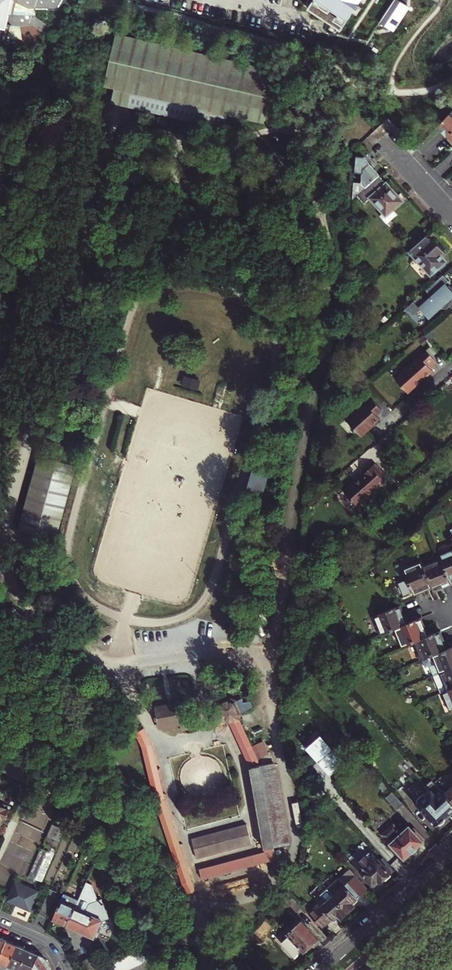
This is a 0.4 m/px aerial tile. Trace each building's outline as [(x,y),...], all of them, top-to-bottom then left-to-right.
[(7,50),(17,0),(0,0),(0,48),(7,50)] [(304,8),(340,33),(363,0),(309,0),(304,8)] [(118,33),(108,80),(168,98),(183,48),(138,38),(118,33)] [(183,48),(168,98),(214,111),(265,123),(278,71),(183,48)] [(168,98),(108,80),(106,86),(214,111),(168,98)] [(451,144),(451,117),(448,113),(436,126),(440,131),(451,144)] [(361,175),(358,196),(378,177),(367,165),(372,161),(367,156),(364,159),(361,175)] [(378,177),(358,196),(358,198),(363,203),(369,198),(384,215),(380,218),(386,225),(396,215),(391,210),(401,202),(378,177)] [(444,253),(426,233),(408,250),(433,277),(441,269),(445,269),(447,267),(446,263),(440,256),(444,253)] [(449,286),(447,288),(445,286),(449,282),(443,276),(426,291),(432,298),(426,303),(420,296),(403,311),(415,315),(421,310),(429,319),(441,309),(447,310),(450,307),(451,308),(451,289),(449,286)] [(438,363),(427,351),(396,379),(409,394),(424,381),(423,380),(434,372),(431,369),(438,363)] [(184,375),(181,385),(197,390),(200,380),(184,375)] [(384,410),(374,399),(367,406),(349,422),(363,438),(377,426),(376,425),(381,420),(378,415),(384,410)] [(78,465),(41,455),(20,528),(58,538),(78,465)] [(275,460),(259,455),(248,492),(265,497),(275,460)] [(388,477),(377,464),(360,478),(362,480),(358,483),(357,482),(347,491),(360,506),(387,482),(385,480),(388,477)] [(244,531),(235,528),(231,542),(240,544),(244,531)] [(451,581),(451,550),(441,554),(442,558),(451,581)] [(433,588),(435,593),(451,586),(451,582),(451,581),(442,558),(424,566),(433,588)] [(416,595),(433,588),(424,566),(422,561),(405,569),(416,595)] [(383,636),(396,630),(409,625),(402,606),(375,617),(383,636)] [(423,619),(409,625),(396,630),(403,648),(416,642),(430,636),(423,619)] [(448,649),(442,632),(430,636),(416,642),(422,660),(434,655),(448,649)] [(451,669),(451,647),(448,649),(434,655),(442,673),(451,669)] [(442,673),(449,691),(451,690),(451,669),(442,673)] [(231,723),(251,765),(260,761),(240,717),(242,713),(248,711),(242,699),(237,701),(231,699),(222,704),(220,708),(222,712),(210,717),(214,726),(227,720),(230,721),(231,723)] [(157,711),(160,727),(195,720),(192,702),(185,703),(186,706),(157,711)] [(3,757),(11,740),(7,735),(0,732),(0,756),(3,757)] [(331,775),(347,761),(321,733),(306,747),(331,775)] [(153,745),(143,747),(156,802),(180,872),(190,894),(197,892),(166,799),(153,745)] [(265,852),(200,870),(203,880),(208,879),(211,888),(236,882),(233,872),(265,863),(269,862),(271,859),(273,856),(275,853),(276,850),(276,846),(262,766),(255,767),(252,769),(266,851),(265,852)] [(433,779),(415,794),(427,816),(431,816),(440,825),(446,821),(448,819),(446,817),(450,813),(451,815),(451,800),(445,792),(433,779)] [(405,803),(400,798),(395,792),(388,798),(398,809),(405,803)] [(3,819),(6,820),(11,809),(0,804),(0,826),(3,819)] [(387,835),(393,842),(406,857),(427,839),(416,826),(410,832),(402,822),(387,835)] [(66,830),(54,824),(45,844),(47,845),(45,850),(43,849),(30,876),(43,882),(66,830)] [(192,839),(197,859),(252,844),(247,825),(192,839)] [(93,833),(92,831),(87,829),(81,844),(87,847),(93,833)] [(391,872),(370,848),(359,858),(366,865),(362,868),(377,884),(385,877),(388,877),(391,875),(390,873),(391,872)] [(330,889),(350,911),(357,905),(353,902),(358,897),(347,885),(342,879),(330,889)] [(353,880),(347,885),(358,897),(364,892),(353,880)] [(39,892),(17,882),(9,900),(31,910),(39,892)] [(343,917),(350,911),(330,889),(329,888),(322,894),(326,899),(311,913),(325,929),(336,919),(338,920),(342,916),(343,917)] [(59,892),(52,889),(41,914),(48,918),(59,892)] [(292,892),(283,906),(293,917),(305,906),(301,901),(292,892)] [(68,926),(76,908),(79,901),(66,895),(55,920),(68,926)] [(76,908),(68,926),(96,939),(103,922),(109,921),(105,901),(91,904),(87,913),(76,908)] [(321,939),(305,922),(292,934),(286,942),(299,957),(307,951),(321,939)] [(8,941),(0,938),(0,959),(8,941)] [(0,959),(0,969),(7,969),(18,945),(8,941),(0,959)] [(28,950),(18,945),(7,969),(20,969),(28,950)] [(135,953),(141,965),(148,961),(143,949),(135,953)] [(20,969),(32,969),(39,955),(28,950),(20,969)] [(134,968),(141,965),(135,953),(128,956),(134,968)] [(48,961),(44,957),(39,955),(32,969),(53,969),(48,961)] [(128,956),(121,959),(127,969),(129,969),(134,968),(128,956)] [(121,959),(115,962),(119,969),(127,969),(121,959)]
